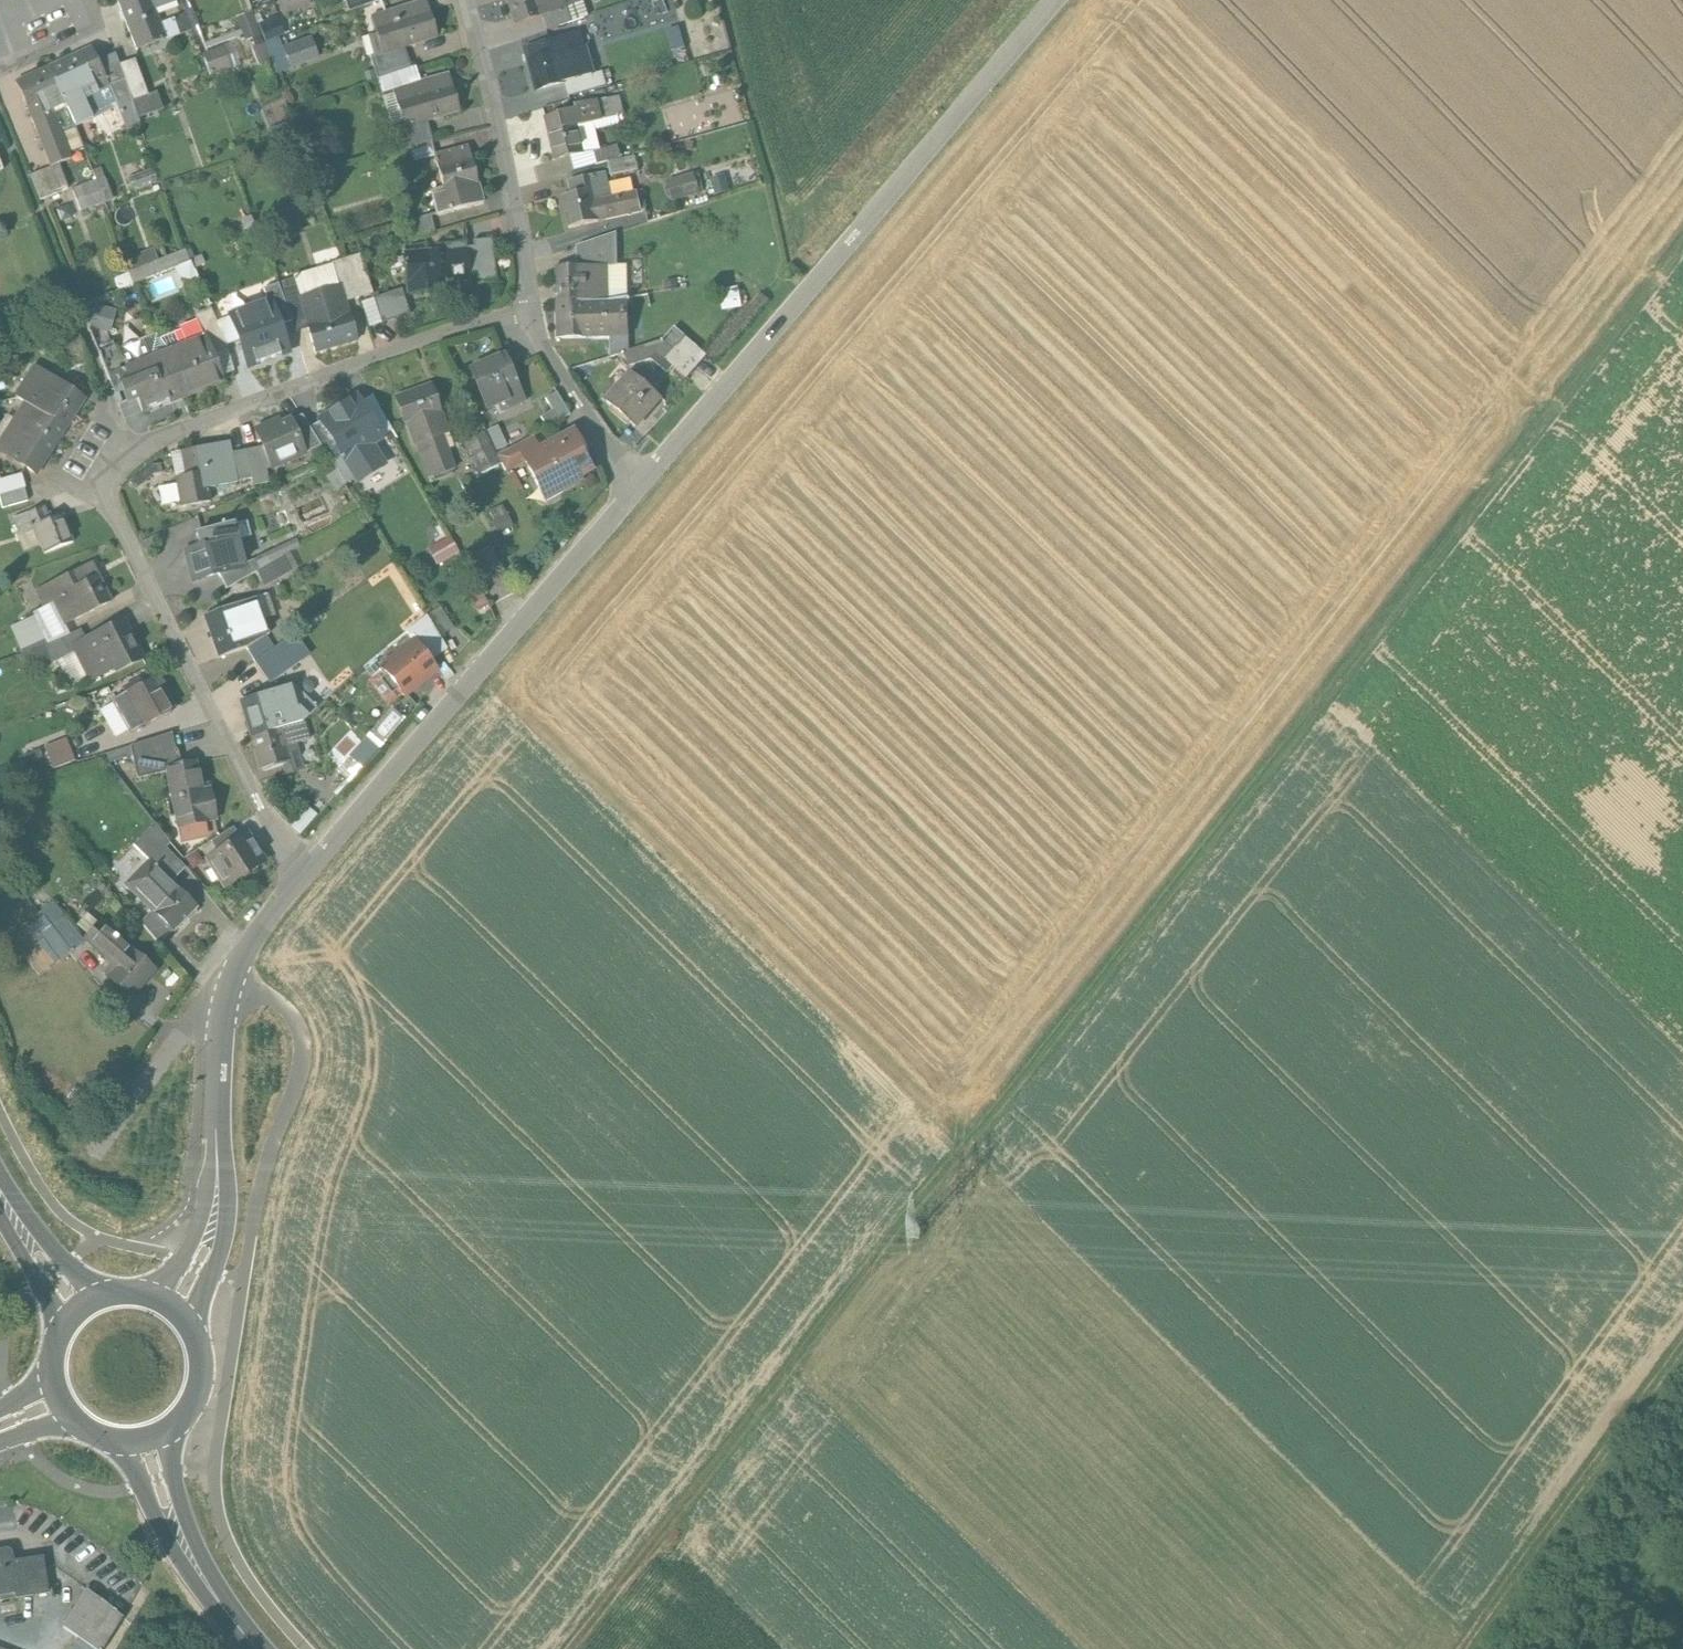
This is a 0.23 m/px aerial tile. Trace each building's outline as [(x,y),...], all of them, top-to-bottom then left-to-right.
[(138,50),(166,39),(150,0),(118,0),(138,50)] [(516,26),(540,18),(566,10),(563,0),(507,0),(516,26)] [(411,5),(391,11),(395,22),(414,16),(411,5)] [(566,10),(540,18),(545,32),(571,23),(566,10)] [(414,16),(395,22),(404,49),(436,39),(427,11),(414,16)] [(244,15),(249,39),(262,36),(257,12),(244,15)] [(184,16),(173,21),(179,36),(190,31),(184,16)] [(281,74),(327,58),(319,34),(292,43),(286,27),(267,34),(281,74)] [(218,74),(241,65),(229,35),(206,44),(218,74)] [(565,37),(538,46),(542,60),(557,55),(557,57),(570,53),(565,37)] [(90,48),(47,69),(62,101),(68,113),(74,130),(92,121),(90,116),(114,105),(99,73),(101,72),(90,48)] [(542,60),(528,64),(536,92),(565,83),(557,57),(557,55),(542,60)] [(101,72),(99,73),(114,105),(116,110),(131,103),(119,69),(117,64),(101,72)] [(134,64),(119,69),(131,103),(146,98),(134,64)] [(62,101),(47,70),(15,85),(28,111),(45,104),(47,108),(62,101)] [(434,79),(415,86),(418,97),(438,91),(434,79)] [(438,91),(418,97),(426,123),(458,113),(450,87),(438,91)] [(62,101),(47,108),(52,120),(68,113),(62,101)] [(562,129),(549,131),(555,161),(584,155),(578,128),(593,124),(589,106),(576,109),(577,112),(560,116),(562,129)] [(617,148),(592,155),(596,167),(621,160),(617,148)] [(454,151),(435,156),(438,167),(456,162),(454,151)] [(456,162),(438,167),(445,194),(477,186),(470,159),(456,162)] [(678,200),(708,193),(703,173),(673,180),(678,200)] [(107,176),(75,188),(84,213),(117,201),(107,176)] [(604,176),(575,182),(578,195),(592,192),(592,194),(607,191),(604,176)] [(578,195),(563,199),(569,228),(598,222),(592,194),(592,192),(578,195)] [(616,234),(577,247),(577,269),(606,268),(617,268),(616,234)] [(473,247),(466,248),(469,278),(476,277),(477,285),(496,283),(492,240),(473,242),(473,247)] [(466,248),(426,252),(426,253),(405,255),(409,291),(449,287),(448,280),(469,278),(466,248)] [(360,256),(346,260),(358,299),(372,294),(360,256)] [(231,264),(195,271),(210,305),(238,300),(231,264)] [(606,303),(606,268),(577,269),(555,269),(555,304),(586,304),(606,303)] [(300,297),(298,298),(305,320),(315,353),(357,340),(340,285),(300,297)] [(297,287),(283,291),(293,323),(305,320),(298,298),(300,297),(297,287)] [(406,289),(379,296),(385,320),(412,314),(406,289)] [(606,303),(586,304),(586,335),(626,335),(625,300),(606,303)] [(586,304),(555,304),(556,338),(586,338),(586,335),(586,304)] [(226,342),(212,310),(196,317),(197,321),(204,339),(205,338),(213,356),(228,350),(226,342)] [(279,319),(265,323),(267,331),(268,331),(272,345),(286,341),(279,319)] [(204,339),(197,321),(184,326),(183,331),(189,345),(166,354),(183,397),(222,382),(213,356),(205,338),(204,339)] [(267,331),(240,339),(248,367),(276,359),(272,345),(268,331),(267,331)] [(704,354),(684,337),(664,361),(685,378),(704,354)] [(166,354),(152,359),(145,341),(120,350),(128,369),(126,369),(133,388),(143,413),(183,397),(166,354)] [(119,346),(99,353),(115,395),(133,388),(126,369),(128,369),(120,350),(119,346)] [(502,356),(472,370),(486,406),(506,399),(502,388),(513,384),(502,356)] [(84,399),(35,367),(16,396),(25,402),(65,428),(84,399)] [(660,399),(631,374),(607,402),(636,427),(660,399)] [(428,385),(396,398),(407,423),(424,416),(438,411),(428,385)] [(552,410),(541,417),(547,427),(568,414),(555,393),(545,399),(552,410)] [(25,402),(0,441),(0,450),(33,471),(38,470),(65,428),(25,402)] [(363,409),(331,418),(340,446),(358,440),(371,436),(363,409)] [(321,447),(302,416),(290,421),(304,454),(321,447)] [(424,416),(407,423),(414,442),(426,437),(423,429),(428,426),(424,416)] [(290,421),(274,428),(272,424),(256,432),(263,447),(261,448),(266,471),(304,454),(290,421)] [(551,427),(529,439),(536,451),(557,439),(551,427)] [(536,451),(524,458),(524,459),(534,477),(533,478),(542,495),(557,487),(556,486),(559,484),(561,488),(578,479),(576,475),(588,468),(569,433),(557,439),(536,451)] [(529,439),(497,456),(504,470),(524,459),(524,458),(536,451),(529,439)] [(358,440),(340,446),(346,466),(364,460),(358,440)] [(229,442),(203,447),(204,452),(181,456),(185,476),(176,477),(182,506),(210,501),(208,489),(237,483),(237,482),(232,453),(229,442)] [(261,448),(246,451),(252,479),(267,476),(266,471),(261,448)] [(246,451),(232,453),(237,482),(252,479),(246,451)] [(0,481),(0,495),(24,489),(25,489),(21,475),(0,481)] [(0,495),(0,498),(3,508),(27,501),(24,489),(0,495)] [(43,507),(25,514),(31,528),(34,527),(34,526),(48,520),(43,507)] [(48,520),(34,526),(34,527),(45,553),(72,542),(61,515),(48,520)] [(231,525),(197,533),(200,547),(186,551),(193,580),(216,574),(242,568),(241,565),(231,525)] [(452,533),(431,548),(440,562),(462,548),(452,533)] [(492,548),(470,561),(482,584),(505,571),(492,548)] [(242,568),(216,574),(226,590),(258,572),(252,561),(241,565),(242,568)] [(78,570),(37,591),(44,606),(72,592),(71,588),(84,581),(78,570)] [(84,581),(71,588),(72,592),(84,614),(110,601),(96,575),(84,581)] [(245,603),(235,606),(240,621),(241,624),(251,621),(245,603)] [(235,606),(218,612),(222,625),(236,620),(236,622),(240,621),(235,606)] [(455,628),(442,607),(431,614),(444,635),(455,628)] [(447,649),(426,616),(405,633),(413,644),(429,663),(447,649)] [(222,625),(208,630),(218,658),(245,648),(236,622),(236,620),(222,625)] [(86,643),(75,648),(77,651),(92,681),(114,670),(116,673),(142,660),(124,624),(86,643)] [(79,630),(59,640),(45,645),(53,663),(77,651),(75,648),(86,643),(79,630)] [(413,644),(381,669),(403,696),(435,671),(429,663),(413,644)] [(259,662),(271,674),(283,663),(272,651),(259,662)] [(138,682),(123,690),(125,695),(113,702),(131,733),(171,711),(154,679),(141,687),(138,682)] [(269,696),(241,705),(251,739),(280,730),(275,713),(269,696)] [(285,728),(280,711),(275,713),(280,730),(285,728)] [(303,723),(285,728),(291,746),(308,741),(303,723)] [(291,746),(285,728),(280,730),(288,758),(294,756),(291,746)] [(280,730),(251,739),(261,772),(290,764),(288,758),(280,730)] [(70,736),(48,743),(56,767),(78,759),(70,736)] [(166,736),(131,747),(138,779),(167,773),(166,771),(174,770),(166,736)] [(366,739),(351,756),(360,764),(375,747),(366,739)] [(31,771),(53,762),(45,745),(24,755),(31,771)] [(201,793),(195,765),(174,770),(166,771),(167,773),(173,801),(174,801),(179,826),(214,819),(208,792),(201,793)] [(233,829),(210,844),(218,856),(241,841),(233,829)] [(218,856),(208,862),(225,888),(241,878),(244,879),(250,876),(250,872),(264,863),(247,837),(241,841),(218,856)] [(168,880),(155,894),(163,902),(177,888),(168,880)] [(163,902),(154,912),(173,932),(197,908),(177,888),(163,902)] [(60,901),(31,923),(61,963),(91,940),(60,901)] [(123,945),(110,960),(119,967),(132,953),(123,945)] [(153,971),(132,953),(119,967),(110,978),(131,996),(153,971)] [(0,1551),(0,1594),(15,1592),(15,1597),(46,1593),(41,1557),(11,1562),(10,1552),(9,1551),(8,1550),(7,1550),(0,1551)] [(66,1632),(81,1643),(90,1648),(106,1648),(124,1621),(88,1595),(66,1632)]
